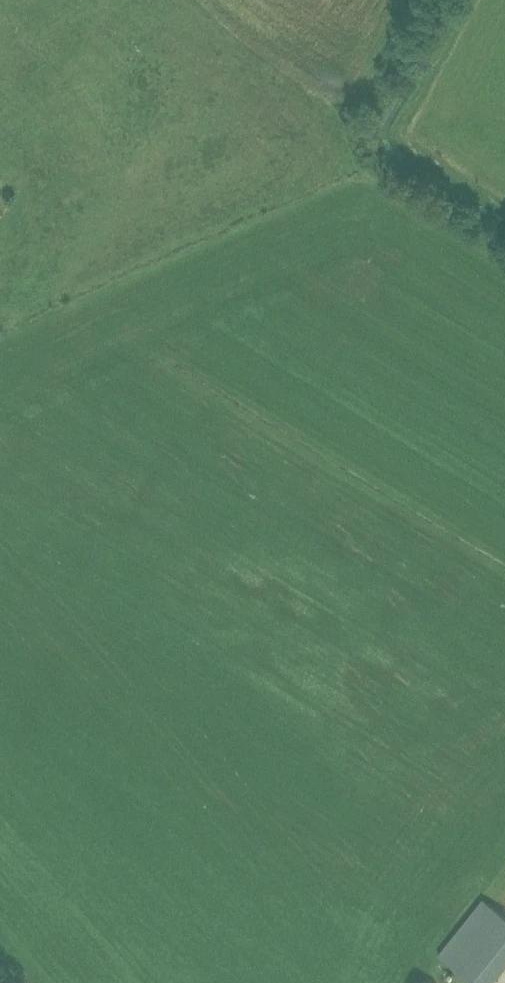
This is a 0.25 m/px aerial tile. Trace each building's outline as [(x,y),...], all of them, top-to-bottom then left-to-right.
[(8,197),(0,182),(0,201),(8,197)] [(504,965),(504,917),(482,899),(438,956),(472,982),(491,982),(504,965)]
